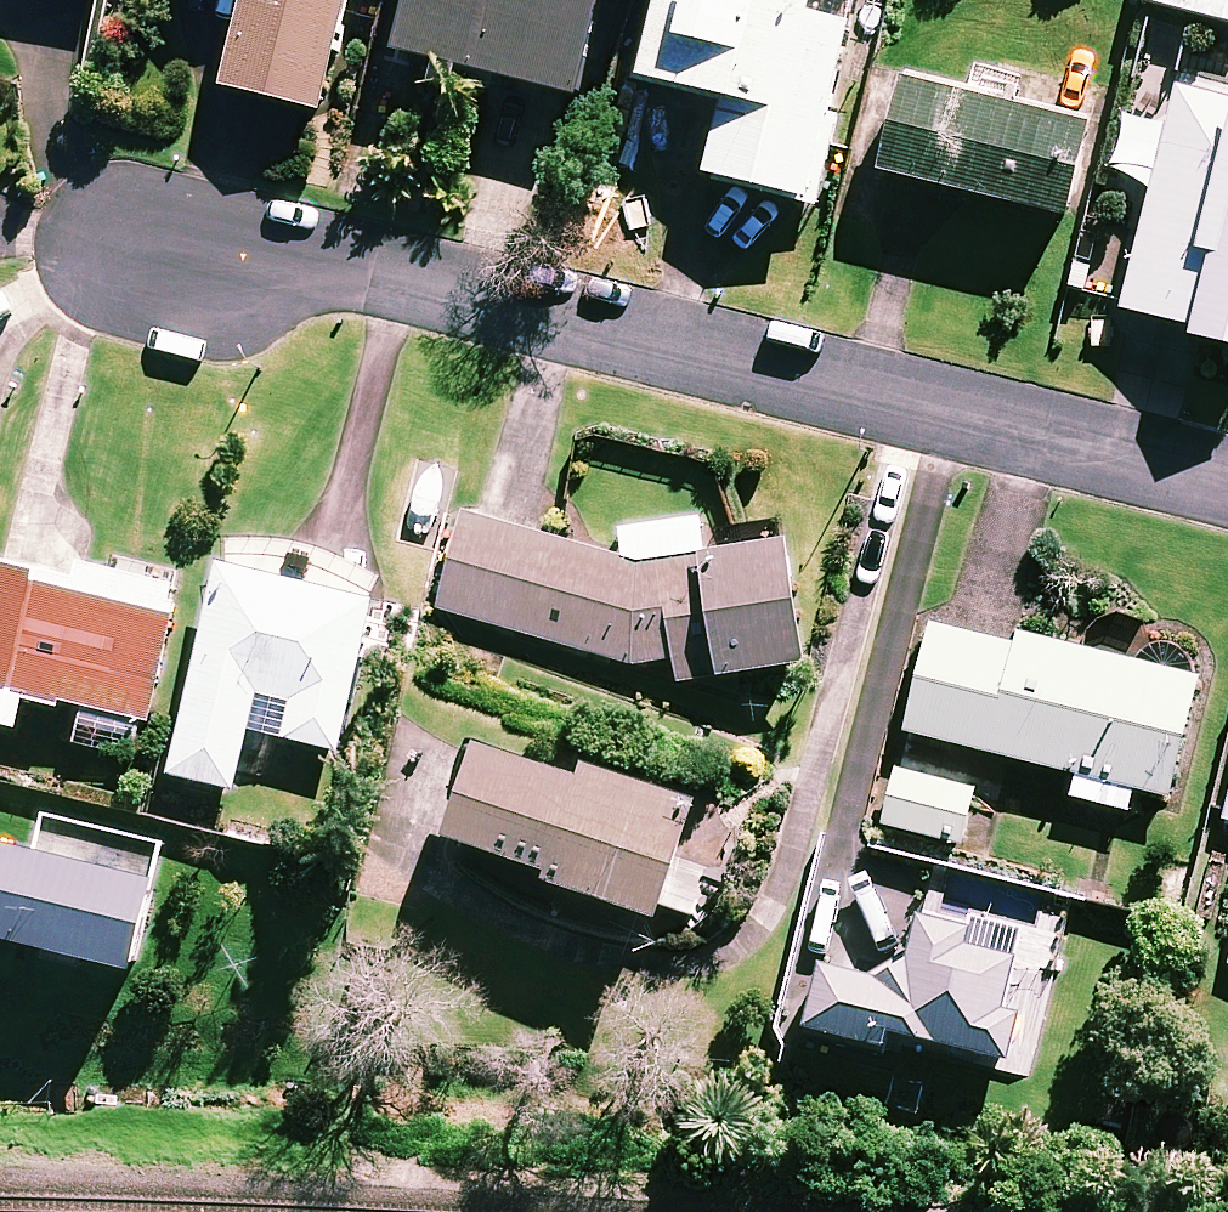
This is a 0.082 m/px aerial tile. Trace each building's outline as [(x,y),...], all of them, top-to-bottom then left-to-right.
[(231,91),(329,115),(357,0),(254,0),(231,91)] [(405,55),(584,100),(609,0),(419,0),(405,55)] [(639,81),(731,102),(713,179),(816,203),(857,28),(773,8),(775,0),(658,0),(639,81)] [(1151,3),(1227,24),(1227,0),(1151,0),(1151,3)] [(1096,127),(912,83),(890,177),(1074,220),(1096,127)] [(1118,166),(1154,198),(1126,311),(1199,329),(1197,339),(1227,347),(1227,98),(1181,87),(1172,122),(1129,122),(1118,166)] [(644,564),(468,516),(442,613),(638,666),(678,661),(681,684),(811,667),(795,544),(644,564)] [(241,551),(231,552),(174,777),(237,793),(261,696),(296,705),(287,741),(342,754),(383,591),(374,584),(365,578),(356,573),(347,568),(337,564),(327,560),(316,556),(306,554),(295,552),(284,550),(274,550),(263,549),(252,550),(241,551)] [(0,565),(0,695),(86,715),(79,745),(144,761),(181,608),(0,565)] [(1202,679),(937,623),(913,737),(1081,773),(1075,800),(1132,812),(1136,790),(1176,799),(1202,679)] [(560,773),(487,748),(455,841),(556,875),(553,883),(665,922),(705,807),(564,759),(560,773)] [(983,782),(903,759),(884,823),(964,847),(983,782)] [(53,824),(46,857),(0,846),(0,939),(143,973),(172,852),(53,824)] [(828,960),(813,1033),(909,1054),(911,1041),(1019,1064),(1031,1011),(1018,1008),(1029,957),(974,945),(977,932),(928,922),(920,958),(897,953),(893,974),(828,960)]
